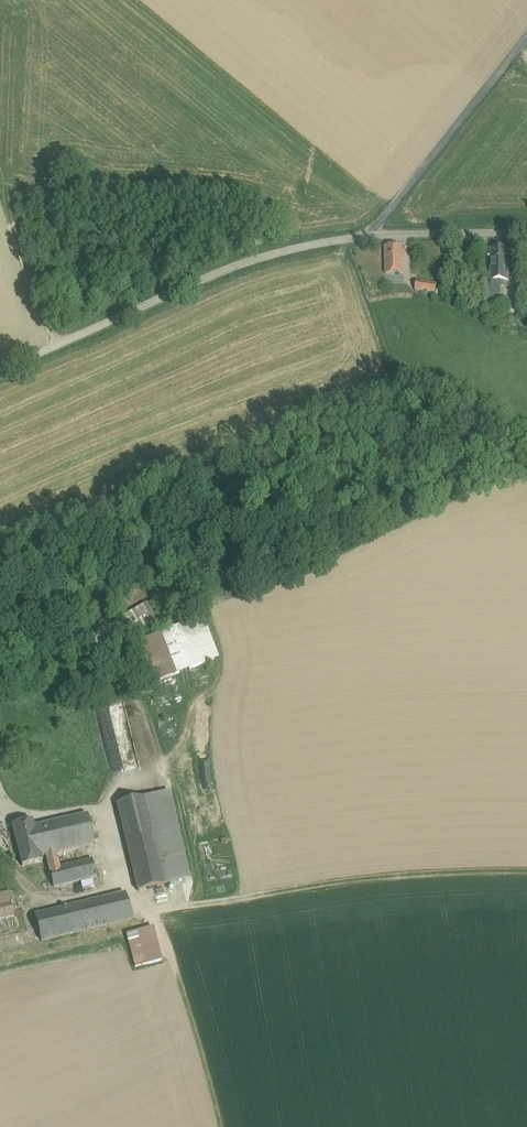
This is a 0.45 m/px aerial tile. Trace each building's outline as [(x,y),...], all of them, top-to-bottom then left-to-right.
[(403,247),(385,247),(386,276),(405,275),(403,247)] [(509,251),(491,251),(491,282),(500,282),(509,282),(509,251)] [(437,285),(417,282),(415,292),(435,295),(437,285)] [(491,288),(483,287),(483,309),(499,310),(500,282),(491,282),(491,288)] [(86,661),(157,622),(147,604),(120,619),(117,613),(112,616),(110,613),(71,634),(86,661)] [(151,684),(219,658),(203,617),(135,643),(151,684)] [(88,713),(108,774),(122,773),(158,765),(141,699),(88,713)] [(171,791),(163,793),(184,881),(192,878),(171,791)] [(184,881),(163,793),(144,798),(165,885),(184,881)] [(144,798),(117,804),(138,892),(165,885),(144,798)] [(88,815),(34,827),(41,857),(46,856),(56,854),(94,844),(88,815)] [(32,821),(12,826),(22,867),(42,862),(41,857),(34,827),(32,821)] [(92,859),(59,867),(56,854),(46,856),(54,888),(96,877),(92,859)] [(11,902),(9,891),(0,893),(0,905),(11,902)] [(125,894),(35,915),(42,942),(132,920),(125,894)] [(14,916),(11,902),(0,905),(0,919),(14,916)] [(163,960),(154,928),(127,935),(135,967),(163,960)]
